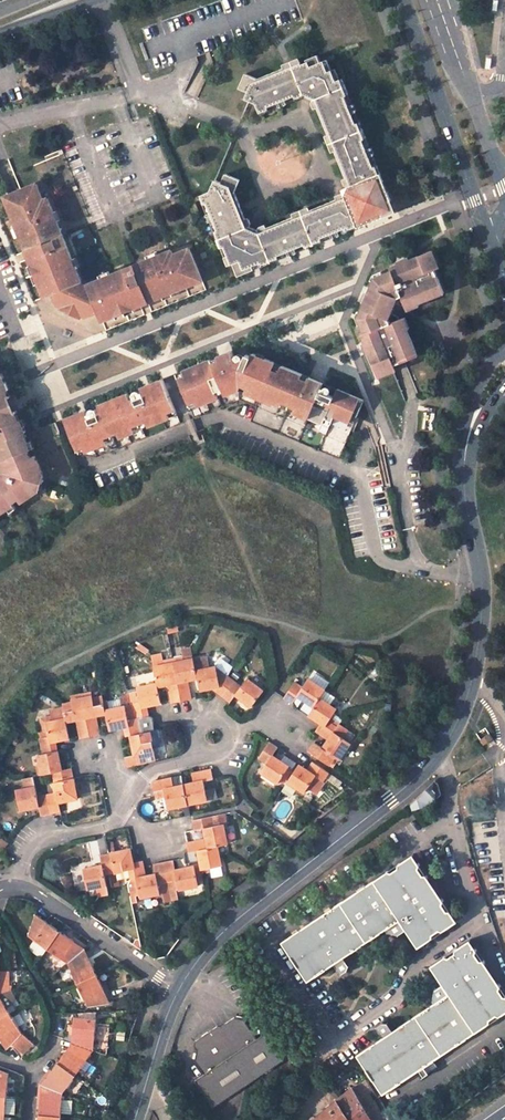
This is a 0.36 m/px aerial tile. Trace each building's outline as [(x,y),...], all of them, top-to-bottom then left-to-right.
[(349,186),(344,199),(259,232),(247,226),(234,193),(239,182),(225,175),(221,184),(215,181),(209,192),(199,196),(202,204),(206,203),(210,213),(206,214),(206,215),(208,221),(209,221),(213,220),(217,231),(214,232),(220,248),(224,246),(228,256),(224,257),(228,266),(233,263),(237,276),(253,270),(252,266),(262,262),(263,266),(279,259),(278,256),(288,252),(289,255),(296,252),(295,249),(305,245),(306,248),(322,242),(321,239),(331,235),(332,238),(340,235),(339,231),(349,227),(351,230),(383,217),(391,201),(377,166),(373,167),(369,158),(373,156),(374,153),(372,148),(369,148),(366,149),(365,148),(362,139),(365,138),(359,122),(355,124),(351,114),(355,113),(356,111),(353,106),(352,105),(348,106),(344,96),(348,95),(341,79),(335,81),(331,71),(327,73),(322,62),(319,63),(316,56),(305,60),(306,62),(301,65),(299,61),(283,67),(284,71),(257,81),(245,76),(239,91),(248,95),(246,101),(257,106),(261,117),(270,113),(268,110),(278,106),(279,109),(288,106),(286,102),(295,98),(297,102),(305,99),(315,103),(349,186)] [(102,322),(195,283),(193,278),(199,275),(189,249),(173,256),(171,252),(87,286),(86,289),(80,286),(81,284),(47,199),(42,201),(36,184),(11,195),(13,201),(7,203),(45,298),(55,294),(59,304),(89,317),(98,312),(102,322)] [(13,201),(11,195),(7,197),(5,198),(7,203),(13,201)] [(217,231),(213,220),(209,221),(214,232),(217,231)] [(437,266),(430,249),(388,266),(389,269),(372,276),(355,316),(362,333),(357,335),(374,377),(388,372),(386,366),(413,356),(399,319),(396,320),(394,315),(388,313),(392,302),(400,305),(404,303),(405,306),(441,291),(432,268),(437,266)] [(65,418),(80,455),(97,457),(240,403),(257,410),(251,424),(340,461),(352,434),(354,435),(361,420),(375,426),(365,402),(254,355),(252,359),(243,355),(235,358),(233,354),(65,418)] [(5,472),(0,475),(0,512),(6,508),(8,510),(38,491),(44,476),(35,455),(31,456),(29,450),(33,449),(30,442),(28,443),(24,434),(26,433),(23,425),(19,427),(16,421),(19,421),(15,411),(12,412),(10,408),(7,398),(9,398),(6,389),(4,391),(1,384),(6,383),(2,375),(0,373),(0,459),(5,472)] [(173,661),(182,699),(192,697),(189,682),(184,683),(183,680),(188,679),(198,677),(196,669),(194,657),(192,649),(182,651),(183,655),(184,659),(173,661)] [(182,699),(173,661),(164,664),(163,660),(162,656),(152,658),(157,682),(158,686),(168,683),(173,682),(173,685),(168,686),(172,701),(182,699)] [(222,668),(217,669),(215,665),(200,668),(196,669),(198,677),(200,688),(215,685),(215,688),(223,693),(234,676),(226,670),(222,668)] [(231,698),(237,690),(253,701),(265,685),(248,674),(243,682),(234,676),(223,693),(231,698)] [(325,690),(309,679),(303,687),(295,682),(284,697),(292,703),(298,696),(314,707),(319,699),(325,690)] [(157,682),(137,686),(139,692),(141,702),(131,703),(134,716),(138,716),(149,714),(147,705),(162,702),(158,686),(157,682)] [(131,703),(141,702),(139,692),(129,694),(131,703)] [(102,694),(93,696),(92,694),(82,696),(90,735),(100,732),(97,716),(93,717),(93,714),(97,713),(106,711),(104,701),(102,694)] [(82,696),(72,699),(72,700),(63,702),(64,711),(65,716),(66,720),(76,718),(79,717),(80,720),(77,721),(80,737),(90,735),(82,696)] [(106,711),(110,728),(124,725),(126,734),(131,733),(141,731),(138,716),(134,716),(129,718),(126,705),(123,705),(121,698),(104,701),(106,711)] [(336,728),(328,722),(336,710),(319,699),(314,707),(308,715),(319,723),(315,730),(328,740),(336,728)] [(47,720),(65,716),(64,711),(55,712),(55,714),(46,716),(47,720)] [(47,720),(46,721),(49,735),(38,737),(42,752),(58,749),(56,740),(70,737),(66,720),(65,716),(47,720)] [(325,763),(330,754),(339,760),(350,744),(342,737),(347,730),(339,724),(336,728),(328,740),(322,748),(314,743),(308,751),(325,763)] [(131,733),(135,752),(125,754),(128,765),(157,758),(151,729),(141,731),(131,733)] [(493,738),(489,733),(480,739),(484,745),(493,738)] [(269,741),(257,758),(266,763),(260,771),(278,783),(288,766),(272,755),(278,747),(269,741)] [(62,769),(58,749),(42,752),(37,753),(40,763),(42,772),(51,770),(53,781),(73,776),(71,767),(62,769)] [(291,764),(294,759),(277,750),(274,754),(291,764)] [(287,782),(304,793),(315,776),(323,781),(329,774),(311,763),(308,767),(306,769),(299,764),(287,782)] [(211,768),(192,772),(194,781),(183,783),(187,803),(208,798),(204,780),(213,778),(211,768)] [(22,776),(24,786),(14,788),(18,808),(38,804),(40,813),(49,811),(46,792),(36,794),(32,774),(22,776)] [(59,810),(58,800),(78,795),(73,776),(53,781),(55,790),(46,792),(49,811),(59,810)] [(183,783),(173,785),(172,777),(152,781),(154,790),(163,789),(168,807),(187,803),(183,783)] [(440,786),(436,780),(427,789),(437,799),(442,794),(440,786)] [(217,844),(227,842),(222,822),(213,824),(211,814),(192,818),(194,828),(203,827),(205,837),(208,846),(217,844)] [(0,834),(0,841),(4,844),(10,836),(3,830),(0,834)] [(222,864),(220,855),(217,844),(208,846),(205,837),(186,841),(188,851),(197,849),(202,869),(211,866),(222,864)] [(143,859),(133,861),(130,848),(110,852),(114,871),(129,869),(131,877),(137,876),(146,874),(143,859)] [(103,864),(83,868),(88,888),(97,886),(99,895),(109,893),(105,873),(114,871),(110,852),(100,854),(103,864)] [(347,956),(388,929),(391,933),(402,935),(409,930),(421,948),(460,922),(416,854),(402,864),(400,869),(393,872),(390,871),(284,940),(310,980),(337,964),(343,974),(351,969),(353,965),(347,956)] [(167,881),(177,879),(179,888),(199,884),(194,865),(175,869),(173,859),(163,861),(167,881)] [(137,876),(141,896),(160,892),(158,883),(167,881),(163,861),(154,863),(156,873),(146,874),(137,876)] [(181,895),(197,895),(197,887),(181,888),(181,895)] [(60,931),(49,924),(46,927),(44,925),(45,922),(36,915),(30,937),(35,941),(47,949),(60,931)] [(60,931),(47,949),(64,960),(67,963),(82,950),(73,945),(74,943),(73,940),(70,940),(69,941),(67,939),(68,937),(60,931)] [(47,949),(35,941),(29,949),(42,957),(47,949)] [(396,1031),(390,1022),(385,1023),(379,1027),(385,1038),(359,1055),(385,1095),(421,1071),(425,1077),(430,1074),(426,1068),(504,1016),(504,990),(473,941),(433,966),(445,985),(438,990),(435,1002),(437,1004),(396,1031)] [(82,950),(67,963),(77,984),(97,974),(92,963),(82,950)] [(263,976),(268,983),(276,978),(272,970),(263,976)] [(0,973),(2,987),(12,986),(10,971),(0,973)] [(0,973),(0,995),(3,994),(15,990),(14,985),(12,986),(2,987),(0,973)] [(77,984),(85,1001),(88,1006),(108,1003),(103,993),(104,992),(104,990),(102,989),(100,988),(98,984),(102,983),(97,974),(77,984)] [(16,1012),(12,1006),(16,1003),(18,999),(19,995),(15,990),(3,994),(0,995),(0,1024),(16,1012)] [(16,1012),(0,1024),(0,1030),(5,1037),(8,1034),(11,1038),(18,1046),(19,1044),(30,1031),(26,1026),(16,1012)] [(266,1032),(257,1038),(244,1019),(235,1017),(220,1027),(217,1026),(196,1041),(195,1045),(197,1050),(195,1060),(204,1074),(195,1080),(213,1107),(284,1059),(266,1032)] [(79,1044),(97,1053),(98,1042),(102,1022),(80,1018),(79,1027),(81,1027),(80,1031),(78,1032),(77,1033),(79,1036),(80,1038),(82,1039),(76,1038),(75,1043),(79,1044)] [(32,1055),(43,1042),(30,1031),(19,1044),(32,1055)] [(8,1040),(15,1050),(18,1046),(11,1038),(8,1040)] [(79,1075),(91,1060),(97,1053),(79,1044),(75,1049),(74,1048),(72,1048),(70,1049),(70,1051),(70,1053),(71,1054),(69,1056),(67,1054),(61,1061),(79,1075)] [(66,1091),(79,1075),(61,1061),(53,1071),(56,1074),(54,1078),(50,1075),(44,1083),(66,1091)] [(9,1078),(10,1072),(0,1069),(0,1094),(8,1094),(9,1078)] [(40,1112),(63,1114),(65,1098),(66,1091),(44,1083),(43,1082),(42,1095),(47,1096),(46,1100),(41,1099),(40,1112)] [(351,1088),(337,1101),(349,1119),(371,1119),(351,1088)] [(8,1094),(0,1094),(0,1119),(6,1119),(7,1112),(8,1094)] [(337,1101),(314,1119),(349,1119),(337,1101)] [(40,1112),(39,1119),(63,1119),(63,1118),(63,1114),(40,1112)]
